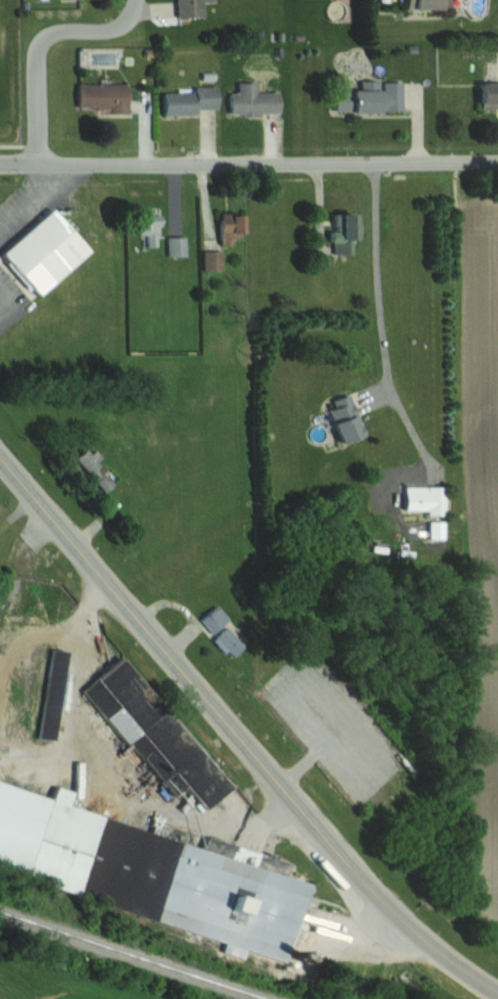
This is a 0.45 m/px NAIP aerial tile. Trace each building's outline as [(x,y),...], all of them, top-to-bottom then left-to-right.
[(174,17),(200,17),(200,2),(211,2),(211,0),(174,0),(174,17)] [(433,0),(402,0),(402,9),(433,9),(433,0)] [(255,93),(255,82),(236,82),(236,92),(227,92),(227,114),(277,114),(277,92),(255,93)] [(331,91),(332,113),(375,112),(374,82),(360,82),(360,91),(331,91)] [(474,83),(474,109),(497,109),(497,83),(474,83)] [(124,85),(75,85),(75,110),(124,110),(124,85)] [(193,116),(193,109),(215,109),(215,87),(178,87),(178,93),(161,93),(161,115),(193,116)] [(30,297),(84,253),(49,209),(0,249),(0,261),(30,297)] [(135,235),(146,235),(146,246),(157,246),(157,211),(135,211),(135,235)] [(217,244),(240,244),(239,214),(217,214),(217,244)] [(351,214),(332,214),(333,231),(326,231),(326,255),(352,254),(351,214)] [(166,257),(184,257),(184,237),(166,237),(166,257)] [(220,270),(220,251),(203,251),(203,270),(220,270)] [(336,443),(360,435),(347,395),(323,403),(336,443)] [(72,460),(103,493),(113,483),(96,464),(102,459),(94,450),(89,455),(84,449),(72,460)] [(443,487),(423,487),(423,516),(443,516),(443,487)] [(199,618),(210,634),(229,622),(218,606),(199,618)] [(226,658),(241,649),(227,627),(213,637),(226,658)] [(131,674),(105,695),(115,707),(103,717),(179,809),(191,798),(201,811),(226,790),(131,674)] [(244,952),(303,952),(311,924),(298,920),(298,918),(305,892),(305,885),(288,880),(292,865),(292,861),(208,837),(204,849),(71,810),(71,802),(74,793),(58,789),(54,789),(51,799),(0,784),(0,876),(244,952)]
